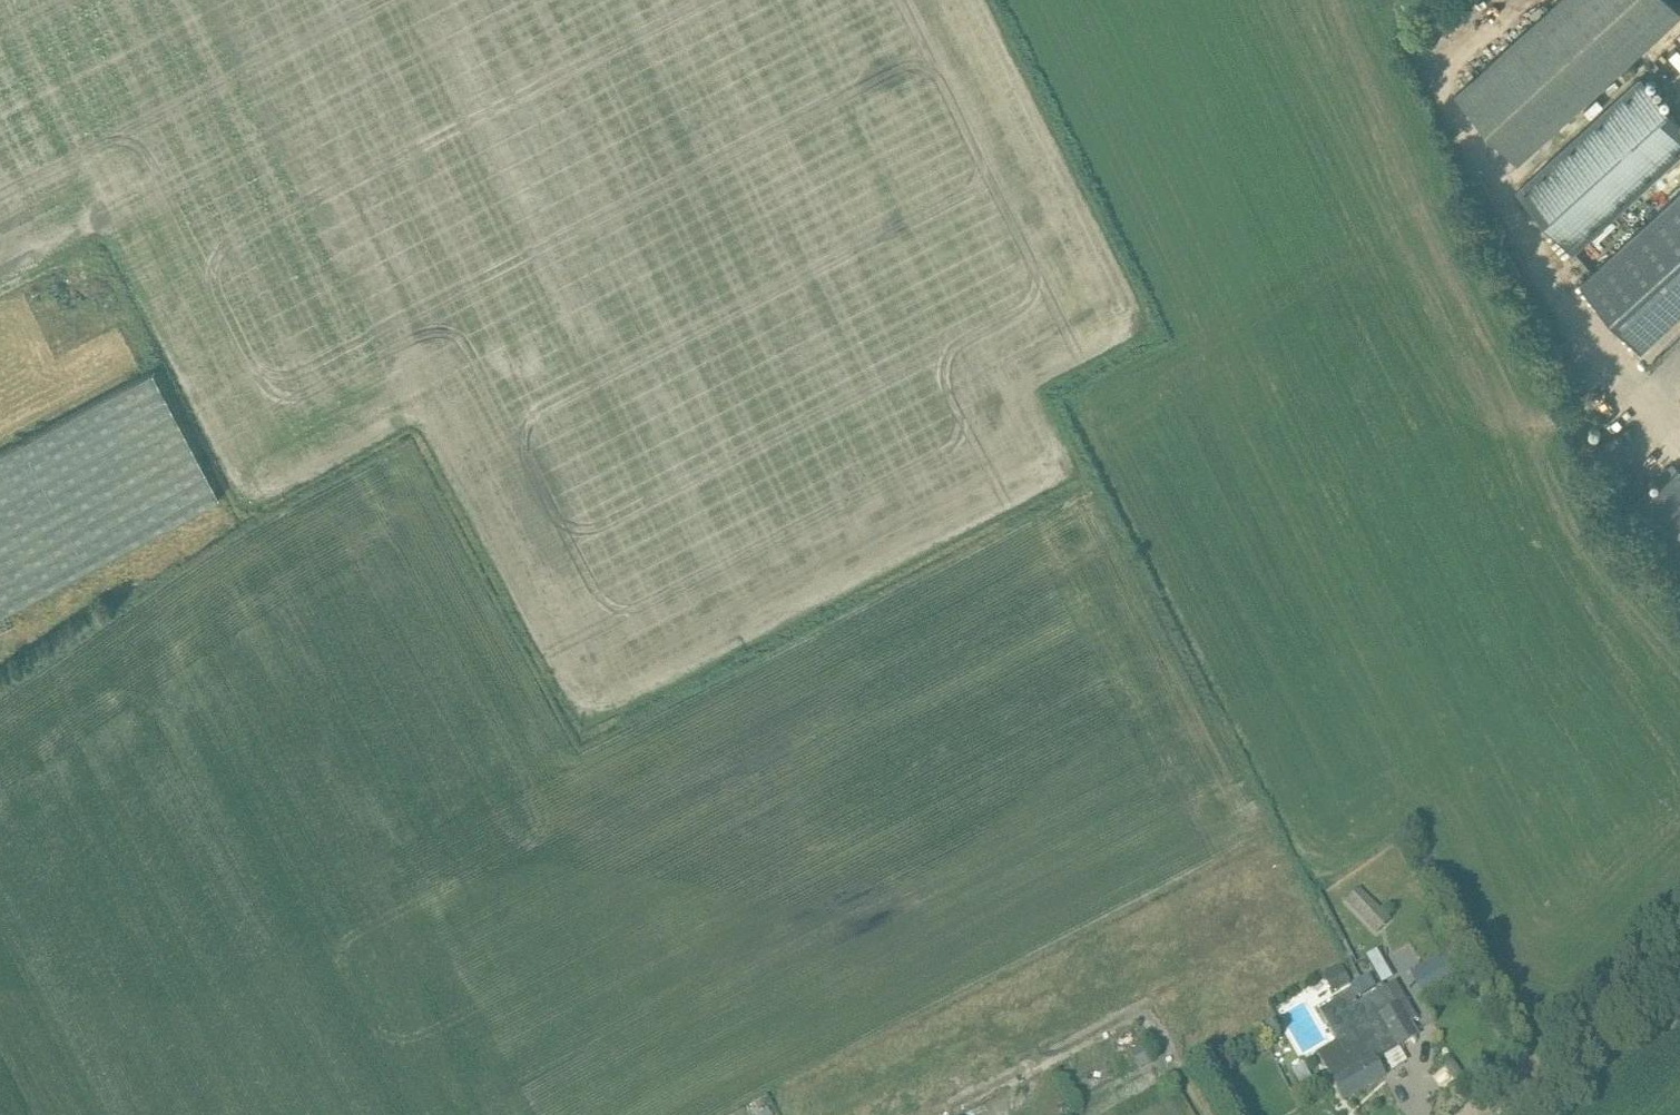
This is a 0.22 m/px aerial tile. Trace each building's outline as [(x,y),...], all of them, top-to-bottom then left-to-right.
[(1672,0),(1557,0),(1456,92),(1520,164),(1679,15),(1679,8),(1672,0)] [(1574,253),(1679,156),(1679,119),(1641,77),(1517,190),(1574,253)] [(1679,315),(1679,192),(1582,281),(1644,348),(1679,315)] [(44,590),(218,497),(151,372),(0,451),(0,614),(44,590)] [(1632,509),(1679,562),(1679,465),(1632,509)] [(1360,888),(1347,900),(1371,926),(1385,913),(1360,888)] [(1411,972),(1424,995),(1461,974),(1447,951),(1411,972)] [(1367,958),(1381,980),(1390,975),(1376,953),(1367,958)] [(1342,967),(1332,972),(1341,988),(1350,983),(1342,967)] [(1360,996),(1375,987),(1369,975),(1353,984),(1360,996)] [(1384,1075),(1375,1060),(1417,1036),(1399,1005),(1397,1007),(1386,988),(1378,992),(1357,1005),(1349,993),(1334,1002),(1343,1017),(1328,1026),(1338,1043),(1318,1055),(1345,1099),(1384,1075)] [(1152,1063),(1147,1052),(1133,1058),(1139,1069),(1152,1063)] [(1122,1069),(1132,1064),(1128,1055),(1118,1060),(1122,1069)] [(1291,1071),(1298,1084),(1310,1078),(1303,1064),(1291,1071)] [(1216,1086),(1228,1078),(1221,1067),(1209,1075),(1216,1086)]
